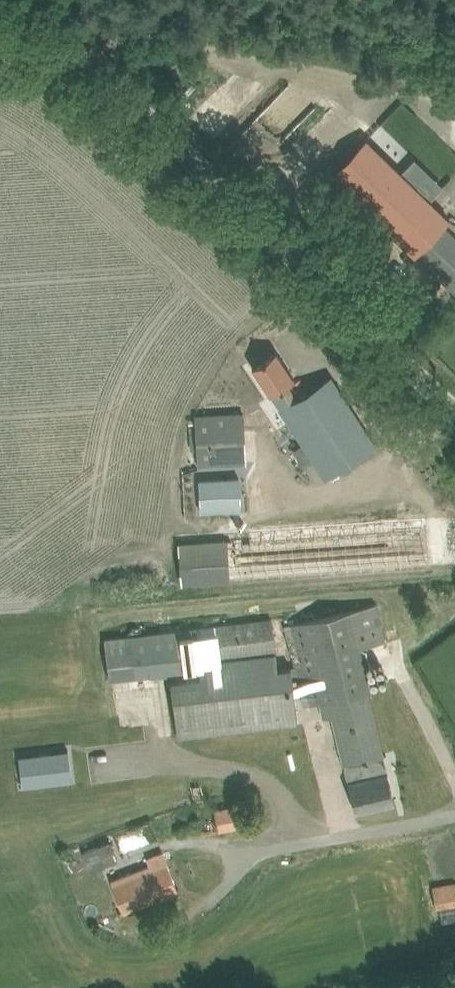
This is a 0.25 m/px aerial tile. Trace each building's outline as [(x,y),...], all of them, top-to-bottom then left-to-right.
[(366,138),(332,173),(415,253),(443,224),(449,218),(366,138)] [(415,253),(454,291),(454,236),(443,224),(415,253)] [(275,350),(252,365),(326,477),(376,444),(331,375),(296,398),(287,383),(294,378),(275,350)] [(227,412),(197,414),(199,464),(207,463),(213,463),(236,462),(245,461),(243,411),(227,412)] [(241,508),(239,476),(199,478),(201,511),(241,508)] [(215,540),(179,543),(182,582),(413,566),(429,565),(426,525),(252,538),(243,538),(215,540)] [(332,714),(356,811),(395,801),(367,688),(369,688),(359,646),(385,640),(376,602),(285,624),(304,703),(317,700),(318,705),(321,704),(323,716),(332,714)] [(172,679),(178,734),(297,721),(291,665),(277,667),(272,619),(106,637),(110,677),(200,668),(201,676),(172,679)] [(34,782),(22,784),(22,785),(35,783),(72,779),(72,778),(70,778),(67,750),(68,750),(68,749),(31,753),(29,753),(29,754),(31,754),(34,782)] [(241,803),(217,806),(220,829),(243,827),(241,803)] [(98,844),(106,863),(117,859),(110,839),(98,844)] [(111,878),(123,910),(177,889),(162,850),(148,856),(150,863),(111,878)] [(436,906),(454,902),(454,882),(432,886),(436,906)] [(440,909),(442,921),(454,919),(454,906),(440,909)]
